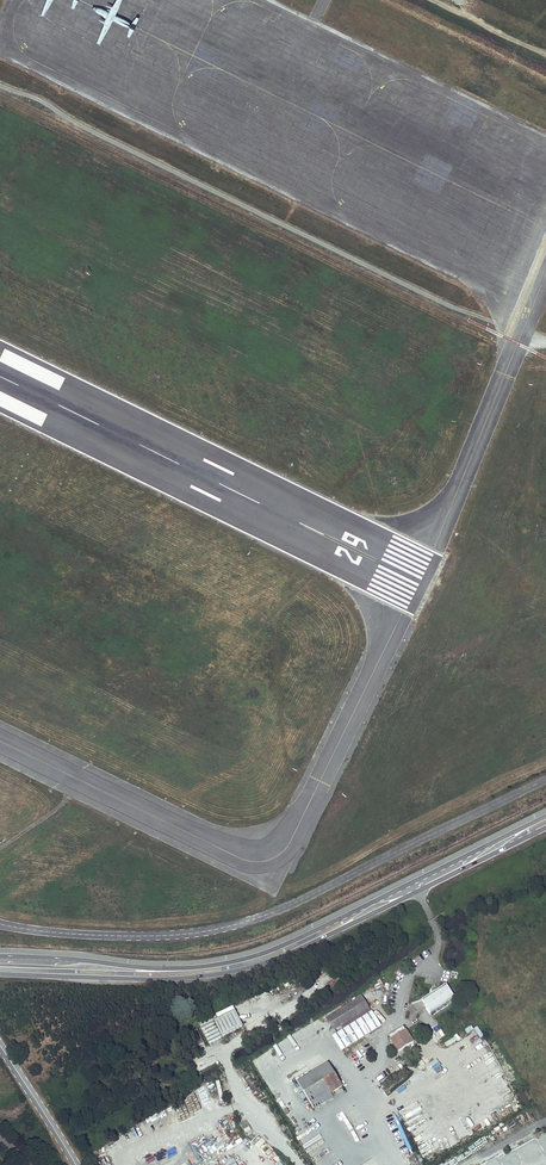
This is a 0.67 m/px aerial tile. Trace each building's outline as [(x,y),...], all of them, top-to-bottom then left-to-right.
[(456,1002),(447,989),(424,1004),(432,1017),(456,1002)] [(371,1012),(365,1003),(330,1024),(336,1034),(371,1012)] [(222,1037),(243,1028),(236,1011),(214,1020),(222,1037)] [(380,1028),(372,1015),(334,1039),(343,1052),(380,1028)] [(210,1045),(222,1038),(211,1018),(199,1025),(210,1045)] [(413,1043),(403,1027),(389,1036),(398,1052),(413,1043)] [(468,1035),(474,1031),(471,1027),(465,1031),(468,1035)] [(444,1044),(447,1048),(461,1040),(458,1035),(444,1044)] [(372,1050),(367,1041),(350,1052),(356,1060),(372,1050)] [(341,1088),(327,1065),(296,1083),(313,1110),(333,1099),(331,1096),(334,1095),(332,1092),(341,1088)] [(470,1123),(467,1125),(473,1134),(476,1132),(470,1123)]
